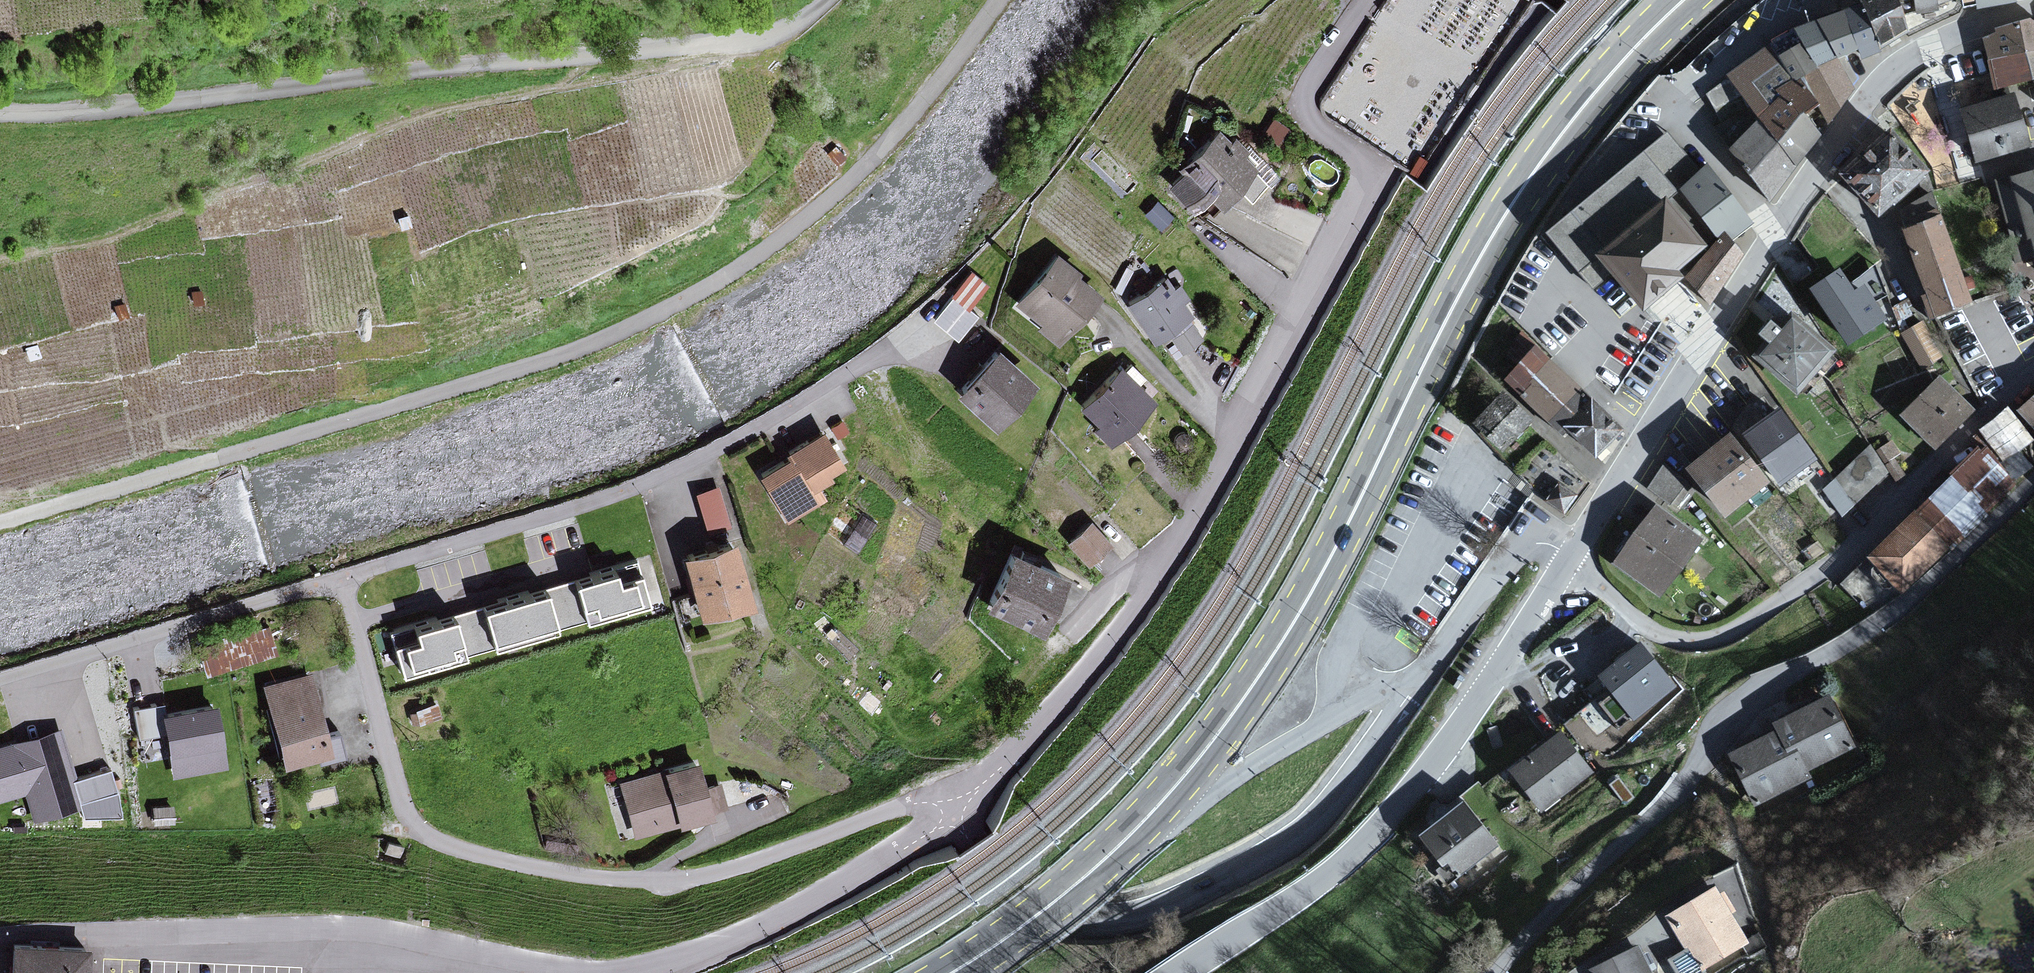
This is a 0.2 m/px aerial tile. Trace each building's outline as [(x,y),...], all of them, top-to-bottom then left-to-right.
[(1861,0),(1856,0),(1842,6),(1856,46),(1860,57),(1879,48),(1861,0)] [(1896,0),(1861,0),(1879,48),(1905,26),(1896,0)] [(1937,2),(1937,0),(1914,0),(1916,12),(1939,8),(1937,2)] [(1856,46),(1842,6),(1815,15),(1836,55),(1856,46)] [(1986,57),(2023,49),(2033,47),(2033,14),(1981,36),(1986,57)] [(1836,55),(1815,15),(1793,24),(1801,37),(1816,63),(1836,55)] [(1816,63),(1801,37),(1778,51),(1792,77),(1803,71),(1816,63)] [(1792,77),(1778,51),(1772,40),(1727,70),(1730,75),(1751,104),(1758,113),(1779,91),(1775,85),(1792,77)] [(2031,76),(2023,49),(1986,57),(1993,90),(2031,76)] [(1853,87),(1836,55),(1816,63),(1803,71),(1817,99),(1828,121),(1853,87)] [(1792,77),(1775,85),(1779,91),(1799,110),(1804,107),(1817,99),(1803,71),(1792,77)] [(1751,104),(1730,75),(1706,93),(1721,121),(1751,104)] [(1779,91),(1758,113),(1797,162),(1820,129),(1804,107),(1799,110),(1779,91)] [(2027,153),(2009,98),(1955,116),(1972,170),(2027,153)] [(1797,162),(1758,113),(1729,145),(1769,198),(1797,162)] [(1928,166),(1890,124),(1838,171),(1876,214),(1928,166)] [(1662,129),(1548,231),(1591,284),(1608,265),(1643,307),(1679,278),(1676,270),(1713,233),(1719,241),(1686,279),(1710,307),(1738,259),(1725,242),(1749,224),(1699,162),(1694,165),(1662,129)] [(1244,158),(1227,141),(1222,146),(1209,133),(1170,171),(1175,177),(1162,190),(1180,209),(1198,192),(1210,204),(1246,169),(1240,162),(1244,158)] [(1995,180),(2017,261),(2031,257),(2033,266),(2033,169),(1995,180)] [(1902,225),(1940,211),(1931,189),(1897,208),(1902,225)] [(1973,301),(1940,211),(1902,225),(1935,315),(1973,301)] [(1071,276),(1048,257),(1008,306),(1053,343),(1090,298),(1068,280),(1071,276)] [(1854,294),(1841,273),(1815,290),(1849,342),(1885,318),(1864,287),(1854,294)] [(982,289),(967,275),(930,318),(955,338),(974,315),(966,309),(982,289)] [(1185,317),(1160,280),(1122,306),(1145,341),(1159,332),(1171,350),(1191,337),(1180,321),(1185,317)] [(1824,355),(1783,320),(1747,362),(1788,397),(1824,355)] [(1940,360),(1921,325),(1901,336),(1921,371),(1940,360)] [(1023,384),(987,351),(947,392),(982,426),(1023,384)] [(1569,393),(1528,353),(1501,379),(1584,460),(1614,430),(1573,389),(1569,393)] [(1144,405),(1111,372),(1070,412),(1103,445),(1144,405)] [(1967,413),(1934,381),(1896,418),(1928,451),(1967,413)] [(2016,416),(2033,434),(2033,397),(2016,416)] [(1527,426),(1495,399),(1471,427),(1504,454),(1527,426)] [(1815,456),(1782,406),(1746,429),(1779,479),(1815,456)] [(2005,412),(1979,434),(2009,471),(2033,451),(2033,447),(2005,412)] [(1766,476),(1730,428),(1689,460),(1725,507),(1766,476)] [(830,465),(810,434),(776,455),(779,461),(752,478),(780,522),(814,501),(806,488),(818,479),(815,474),(830,465)] [(1886,437),(1821,484),(1843,513),(1907,466),(1886,437)] [(2007,487),(1973,453),(1865,562),(1899,596),(2007,487)] [(1689,482),(1665,464),(1647,488),(1671,506),(1689,482)] [(726,534),(715,488),(693,493),(703,539),(726,534)] [(1693,544),(1648,511),(1609,565),(1654,598),(1693,544)] [(876,521),(862,512),(842,542),(856,551),(876,521)] [(1104,546),(1086,524),(1063,543),(1081,565),(1104,546)] [(740,605),(720,543),(674,558),(693,619),(740,605)] [(1050,574),(998,552),(974,606),(1027,629),(1050,574)] [(638,556),(389,626),(402,671),(650,601),(638,556)] [(206,659),(273,657),(273,630),(205,632),(206,659)] [(1671,689),(1635,650),(1596,685),(1609,699),(1597,709),(1620,734),(1671,689)] [(331,756),(307,675),(265,687),(289,768),(331,756)] [(214,697),(160,708),(174,775),(227,764),(214,697)] [(1852,747),(1825,699),(1770,729),(1773,735),(1731,758),(1758,808),(1811,780),(1807,772),(1852,747)] [(0,743),(0,799),(25,791),(34,820),(84,804),(75,775),(59,725),(0,743)] [(143,759),(168,756),(165,731),(139,735),(143,759)] [(1595,778),(1558,734),(1509,776),(1547,819),(1595,778)] [(707,761),(685,768),(618,787),(633,838),(703,818),(701,810),(719,805),(707,761)] [(108,765),(75,775),(84,804),(88,816),(120,814),(108,765)] [(173,802),(152,804),(155,824),(175,821),(173,802)] [(1496,846),(1461,804),(1420,839),(1455,880),(1496,846)] [(1710,890),(1666,922),(1704,972),(1708,972),(1749,943),(1710,890)] [(12,946),(11,972),(83,972),(84,949),(12,946)] [(1637,949),(1599,972),(1652,972),(1637,949)]
